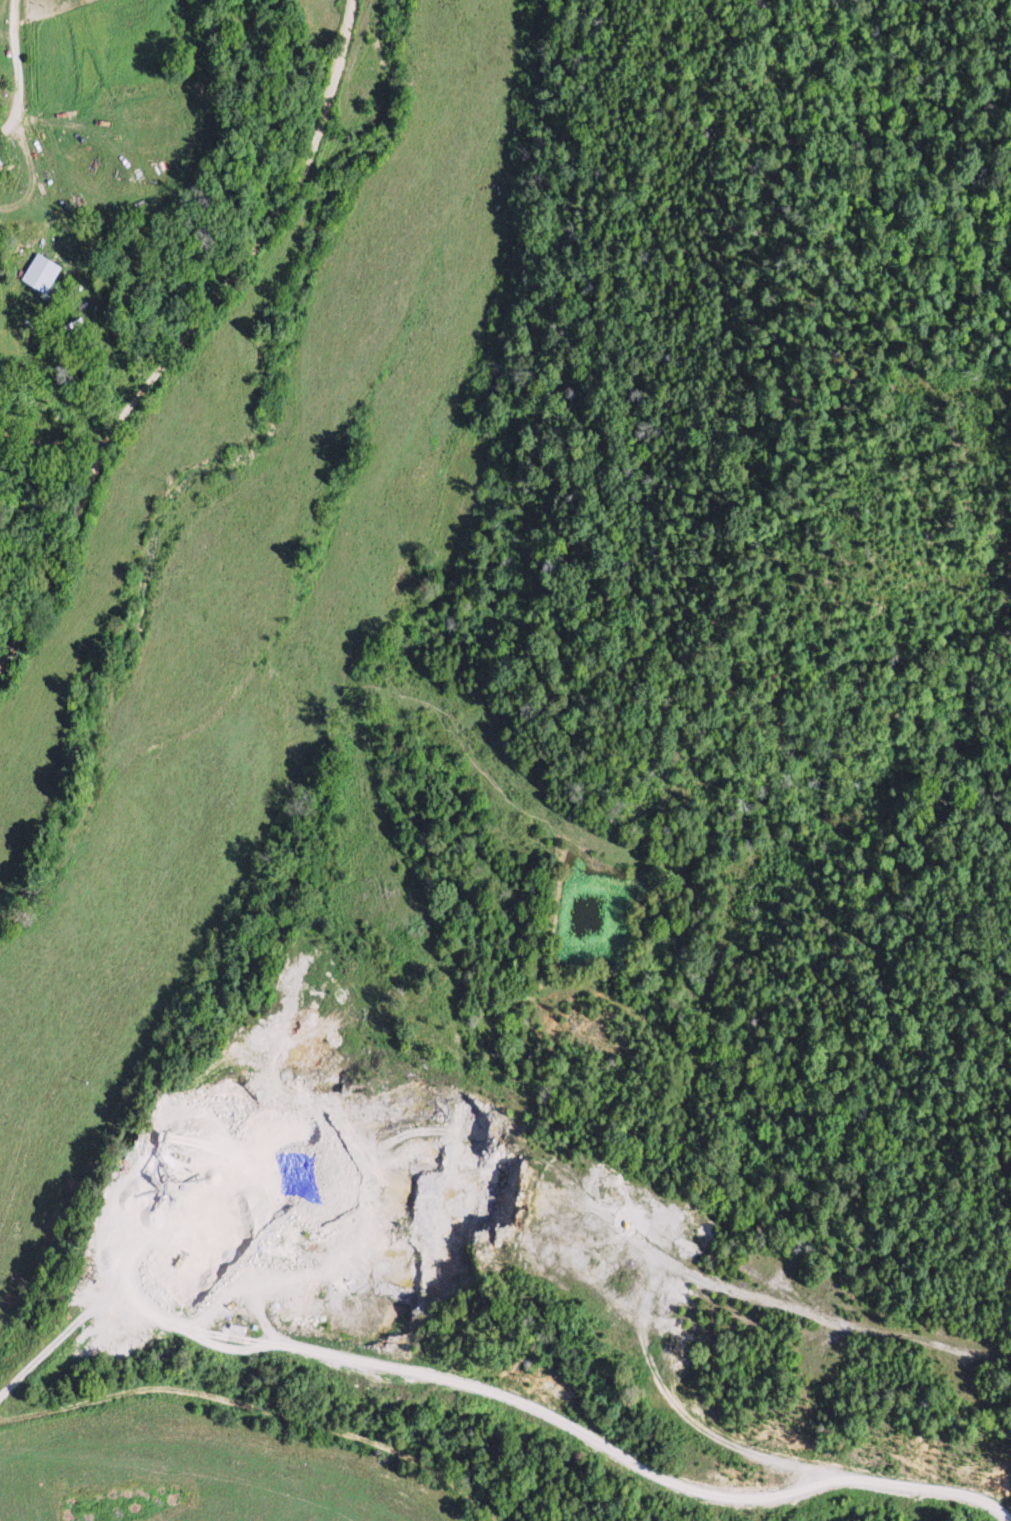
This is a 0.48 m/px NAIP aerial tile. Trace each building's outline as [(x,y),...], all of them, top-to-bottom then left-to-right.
[(71,265),(45,251),(30,279),(56,293),(71,265)]
